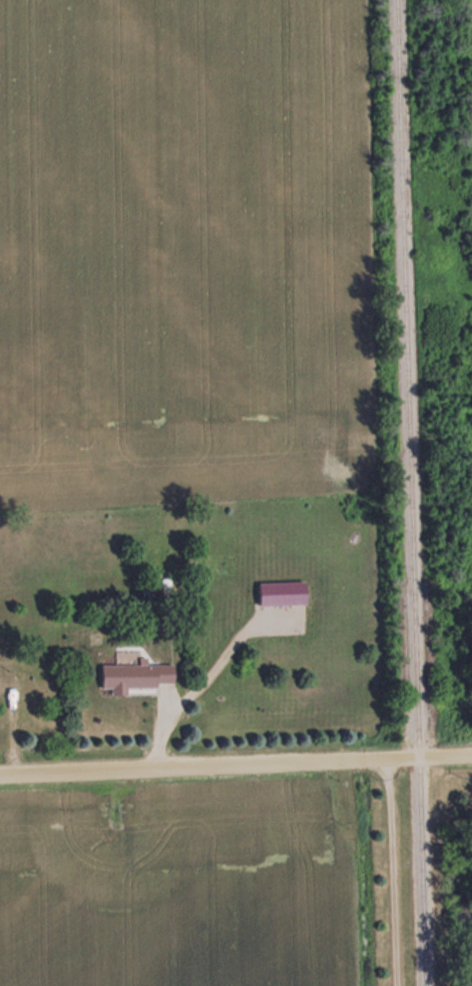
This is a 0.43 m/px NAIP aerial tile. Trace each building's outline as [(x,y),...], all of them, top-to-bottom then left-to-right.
[(146,584),(146,596),(164,596),(164,584),(146,584)] [(101,664),(101,688),(112,688),(111,694),(128,694),(128,686),(173,686),(173,664),(101,664)] [(20,690),(20,680),(0,680),(0,690),(20,690)]
